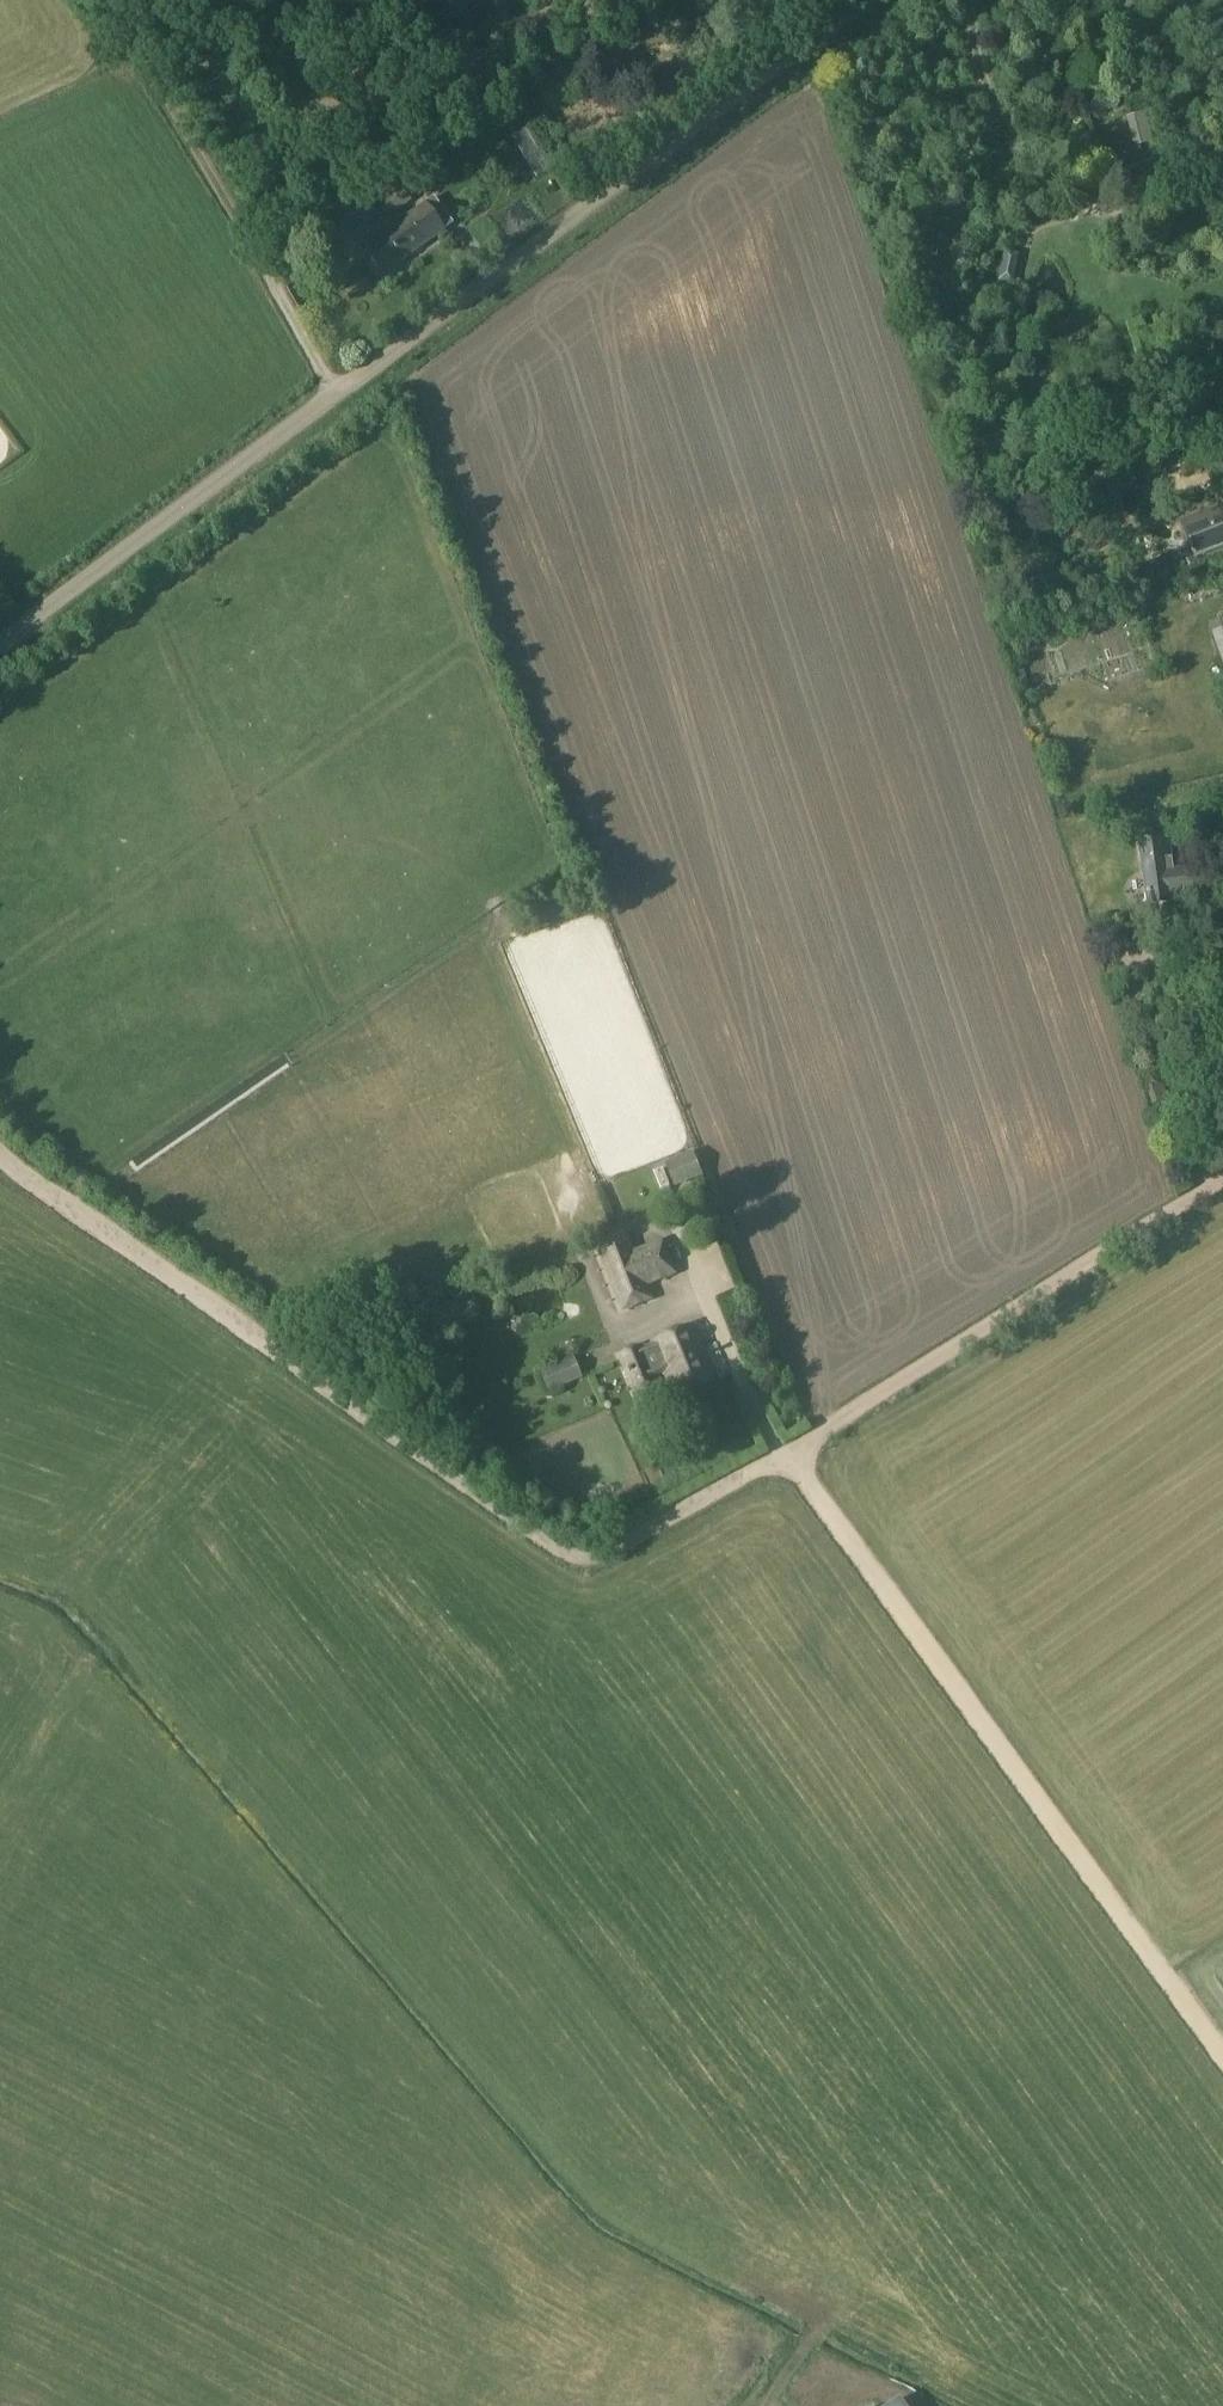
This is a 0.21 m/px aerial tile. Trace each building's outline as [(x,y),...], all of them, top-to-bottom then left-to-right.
[(1085,113),(1086,128),(1112,124),(1110,110),(1085,113)] [(511,155),(523,176),(537,168),(525,147),(511,155)] [(370,194),(374,199),(387,218),(411,202),(394,177),(370,194)] [(376,214),(361,195),(324,224),(338,243),(376,214)] [(391,268),(451,223),(431,197),(372,243),(391,268)] [(1015,285),(1020,254),(1004,251),(999,282),(1015,285)] [(1180,522),(1195,559),(1222,548),(1222,508),(1222,505),(1180,522)] [(1207,624),(1222,666),(1222,618),(1207,624)] [(1172,859),(1169,859),(1166,836),(1140,840),(1150,903),(1186,898),(1185,890),(1196,888),(1193,868),(1174,871),(1172,859)] [(595,1244),(623,1314),(657,1301),(651,1287),(679,1276),(665,1240),(636,1251),(628,1231),(595,1244)] [(672,1392),(712,1375),(692,1326),(652,1342),(653,1345),(642,1349),(641,1346),(619,1355),(632,1388),(654,1379),(652,1375),(663,1371),(672,1392)] [(549,1392),(581,1378),(572,1357),(540,1371),(549,1392)]
